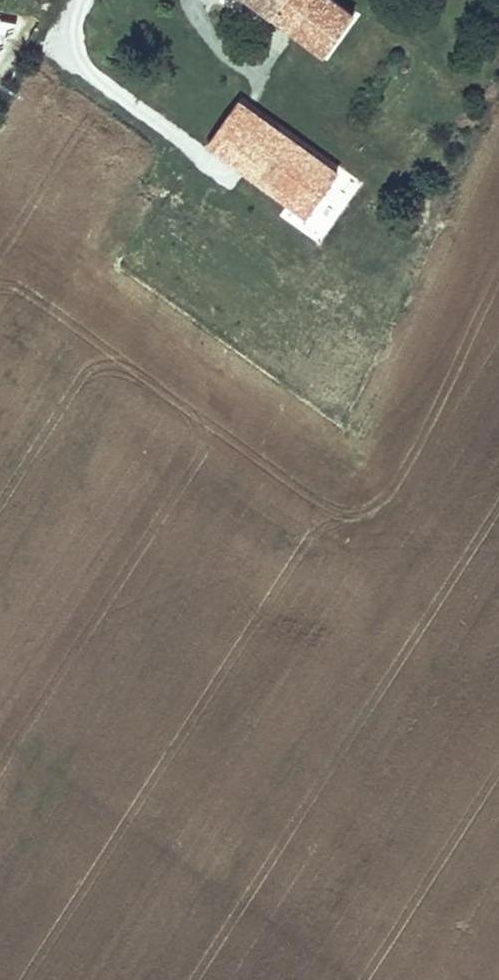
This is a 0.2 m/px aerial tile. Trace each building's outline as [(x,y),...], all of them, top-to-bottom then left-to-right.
[(328,56),(353,20),(326,0),(253,0),(328,56)] [(358,0),(326,0),(353,20),(363,3),(358,0)] [(342,171),(240,102),(208,144),(311,215),(342,171)]
